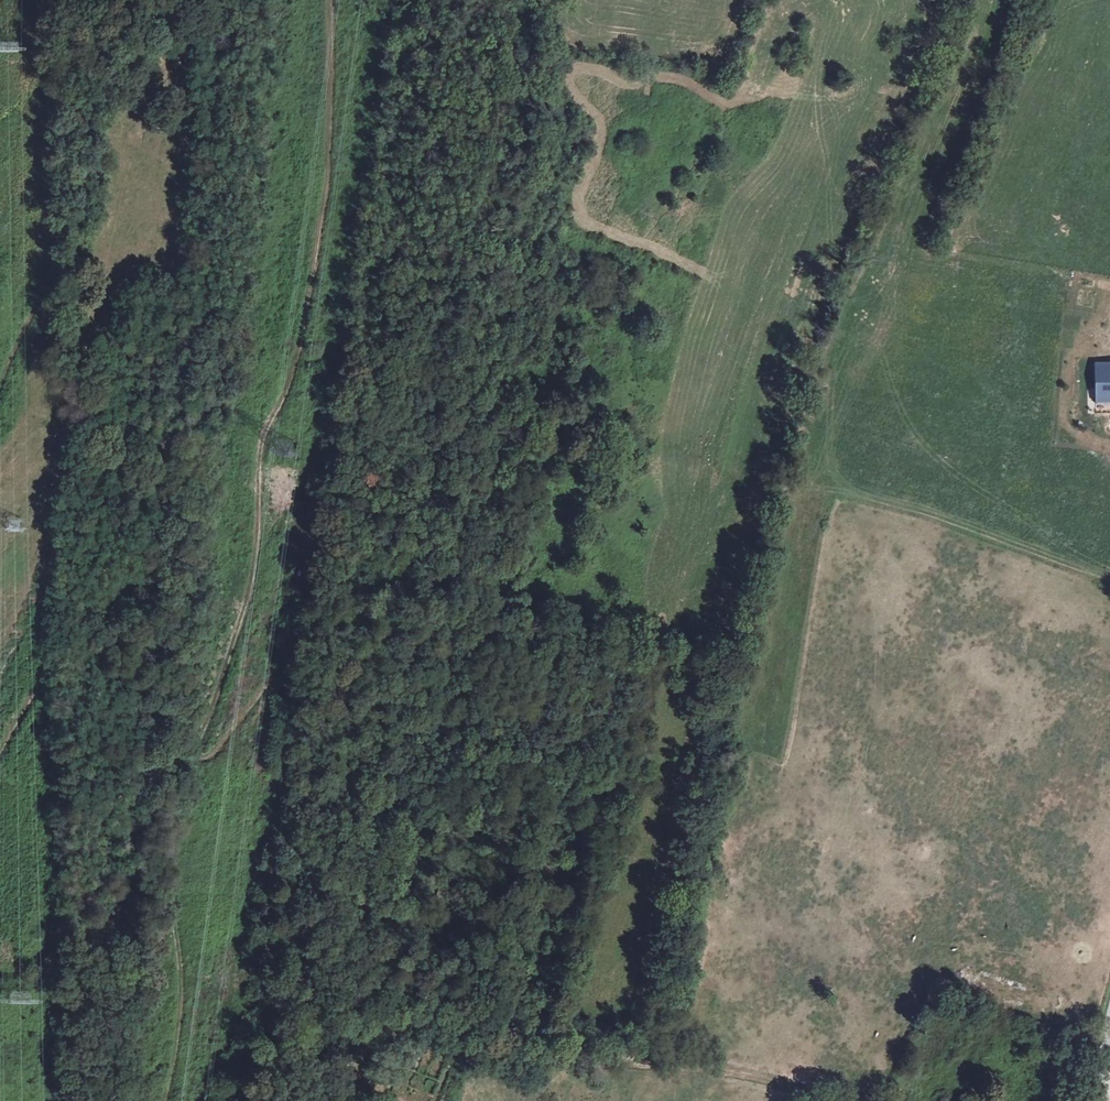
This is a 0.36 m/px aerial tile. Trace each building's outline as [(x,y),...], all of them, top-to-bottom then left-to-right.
[(1094,402),(1109,402),(1109,363),(1094,363),(1094,402)] [(1094,402),(1095,414),(1109,413),(1109,402),(1094,402)]
